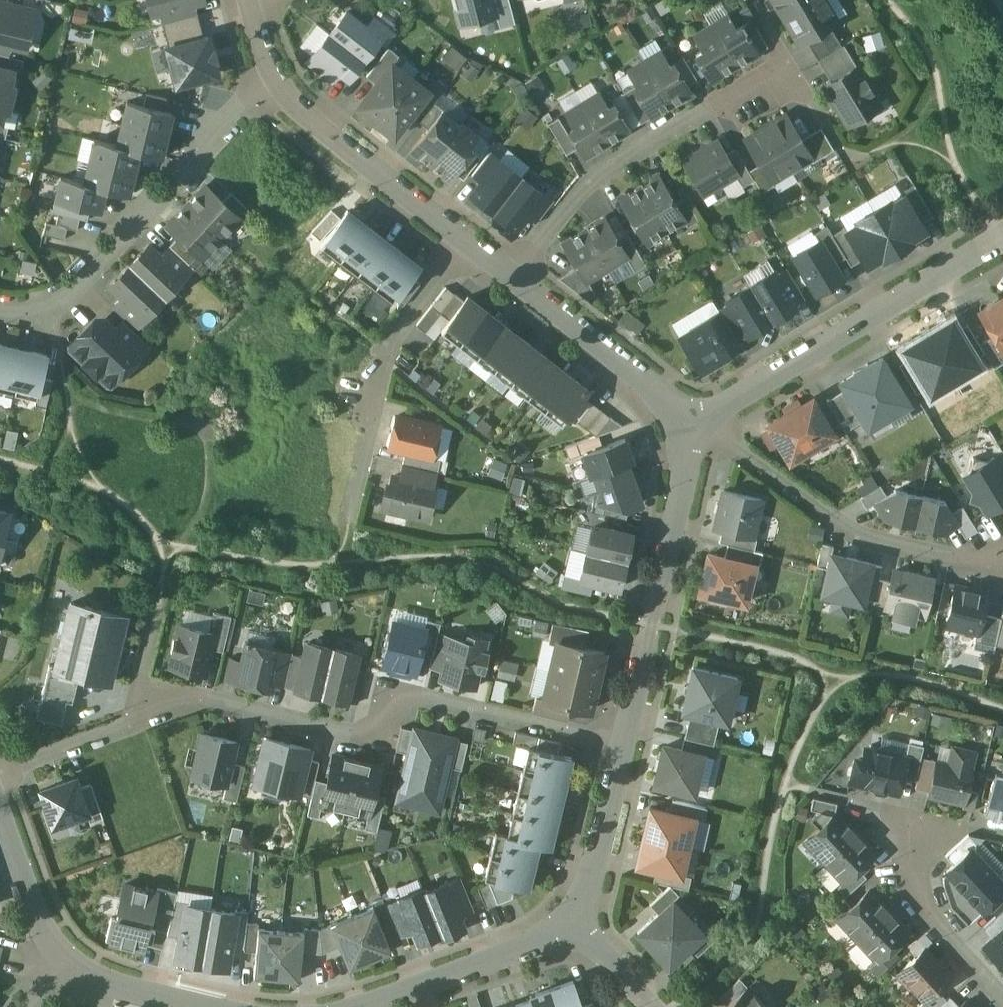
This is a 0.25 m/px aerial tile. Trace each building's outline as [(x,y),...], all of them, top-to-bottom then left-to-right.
[(152,14),(160,12),(194,3),(204,0),(148,0),(152,14)] [(497,13),(493,0),(453,0),(459,23),(497,13)] [(497,13),(500,27),(515,23),(509,0),(493,0),(497,13)] [(785,20),(818,0),(773,0),(785,20)] [(785,20),(799,44),(806,40),(830,25),(837,21),(825,0),(818,0),(785,20)] [(0,1),(0,42),(9,44),(26,48),(33,21),(16,17),(19,5),(0,1)] [(194,3),(160,12),(163,24),(198,14),(194,3)] [(367,27),(346,12),(330,33),(364,60),(380,39),(381,38),(367,27)] [(198,14),(163,24),(169,47),(204,38),(198,14)] [(758,53),(742,26),(736,30),(727,16),(711,25),(735,66),(758,53)] [(394,33),(375,17),(367,27),(381,38),(380,39),(385,43),(394,33)] [(768,47),(752,20),(742,26),(758,53),(768,47)] [(735,66),(711,25),(694,35),(703,50),(695,54),(711,81),(735,66)] [(830,25),(806,40),(818,60),(842,46),(830,25)] [(878,29),(861,34),(865,48),(882,43),(878,29)] [(364,60),(330,33),(315,52),(340,72),(349,79),(364,60)] [(169,47),(164,48),(175,88),(218,77),(207,37),(204,38),(169,47)] [(0,42),(0,55),(6,56),(9,44),(0,42)] [(842,46),(818,60),(831,81),(856,66),(844,45),(842,46)] [(389,47),(367,76),(376,83),(392,63),(393,63),(399,55),(389,47)] [(450,48),(443,60),(458,68),(464,56),(450,48)] [(340,72),(315,52),(307,62),(332,81),(340,72)] [(669,65),(660,52),(645,61),(671,105),(691,93),(687,86),(673,63),(669,65)] [(0,55),(0,67),(12,70),(21,72),(24,60),(6,56),(0,55)] [(697,80),(683,57),(673,63),(687,86),(697,80)] [(671,105),(645,61),(629,70),(637,84),(633,87),(652,117),(671,105)] [(376,83),(358,107),(378,123),(412,79),(393,63),(392,63),(376,83)] [(879,104),(856,66),(831,81),(825,85),(848,123),(856,118),(857,121),(863,122),(871,117),(873,112),(871,109),(879,104)] [(2,109),(6,109),(6,107),(9,104),(12,101),(12,97),(12,92),(11,89),(11,86),(8,85),(12,70),(0,67),(0,118),(2,109)] [(412,79),(378,123),(394,135),(428,91),(412,79)] [(652,117),(633,87),(623,93),(641,123),(652,117)] [(614,104),(607,108),(598,93),(582,103),(607,144),(629,130),(614,104)] [(147,95),(144,106),(165,111),(168,100),(147,95)] [(168,136),(173,113),(165,111),(144,106),(128,102),(123,125),(168,136)] [(607,144),(582,103),(566,113),(575,127),(570,130),(586,157),(607,144)] [(442,113),(413,150),(431,164),(460,127),(459,126),(442,113)] [(800,139),(786,115),(766,127),(791,169),(810,158),(811,157),(800,139)] [(577,148),(558,117),(548,124),(567,154),(577,148)] [(460,127),(431,164),(449,178),(454,172),(471,150),(467,147),(477,135),(462,123),(459,126),(460,127)] [(4,138),(6,138),(8,126),(0,124),(0,137),(4,138)] [(163,156),(168,136),(123,125),(118,145),(140,150),(163,156)] [(791,169),(766,127),(746,139),(760,164),(771,182),(772,181),(791,169)] [(821,127),(800,139),(811,157),(810,158),(813,162),(834,149),(821,127)] [(490,145),(477,135),(467,147),(471,150),(480,157),(490,145)] [(134,173),(140,150),(118,145),(95,139),(90,162),(134,173)] [(725,155),(716,141),(684,160),(694,177),(692,186),(710,190),(711,189),(719,191),(721,183),(722,183),(735,175),(736,174),(725,155)] [(735,148),(725,155),(736,174),(735,175),(742,186),(754,179),(749,170),(735,148)] [(471,150),(454,172),(463,179),(480,157),(471,150)] [(489,153),(472,175),(481,182),(498,160),(489,153)] [(521,177),(499,160),(498,160),(481,182),(471,195),(494,212),(521,177)] [(129,194),(134,173),(90,162),(84,183),(106,188),(129,194)] [(760,164),(749,170),(754,179),(762,193),(774,185),(772,181),(771,182),(760,164)] [(675,204),(658,176),(639,187),(666,231),(684,220),(685,220),(675,204)] [(100,211),(106,188),(84,183),(62,177),(56,200),(100,211)] [(521,177),(494,212),(516,229),(525,217),(542,195),(543,194),(521,177)] [(223,201),(206,185),(186,206),(221,239),(240,219),(241,218),(223,201)] [(933,216),(915,185),(901,193),(903,197),(904,196),(911,208),(916,212),(917,218),(921,224),(933,216)] [(666,231),(639,187),(620,199),(647,242),(666,231)] [(253,214),(231,193),(223,201),(241,218),(240,219),(242,220),(248,220),(253,214)] [(542,195),(525,217),(535,224),(552,202),(542,195)] [(911,208),(904,196),(903,197),(892,203),(890,200),(873,210),(898,250),(912,242),(910,239),(925,230),(921,224),(917,218),(916,212),(911,208)] [(685,197),(675,204),(685,220),(684,220),(687,226),(698,220),(685,197)] [(56,200),(53,212),(88,220),(91,209),(56,200)] [(221,239),(186,206),(167,226),(201,258),(202,259),(221,239)] [(332,210),(311,232),(320,240),(341,218),(332,210)] [(347,210),(320,245),(339,259),(366,224),(347,210)] [(898,250),(873,210),(857,220),(859,224),(848,230),(847,231),(854,243),(855,249),(860,253),(863,259),(867,265),(882,256),(884,259),(898,250)] [(68,228),(77,230),(80,219),(59,214),(56,225),(68,228)] [(617,239),(604,218),(583,230),(607,269),(626,257),(627,256),(617,239)] [(56,225),(46,223),(43,234),(65,240),(68,228),(56,225)] [(366,224),(339,259),(356,273),(383,238),(366,224)] [(832,235),(827,226),(815,234),(819,240),(820,240),(835,264),(846,257),(832,235)] [(846,227),(832,235),(846,257),(851,266),(863,259),(860,253),(855,249),(854,243),(847,231),(848,230),(846,227)] [(607,269),(583,230),(563,243),(577,266),(586,281),(588,280),(607,269)] [(646,264),(627,233),(617,239),(627,256),(626,257),(635,271),(646,264)] [(201,258),(178,236),(170,245),(171,246),(193,267),(201,258)] [(383,238),(356,273),(374,287),(401,252),(383,238)] [(819,240),(794,256),(816,294),(843,278),(835,264),(820,240),(819,240)] [(161,256),(149,245),(130,265),(164,298),(182,278),(184,277),(161,256)] [(171,246),(170,246),(161,256),(184,277),(182,278),(184,280),(195,268),(193,267),(171,246)] [(401,252),(374,287),(392,301),(411,276),(419,266),(401,252)] [(202,259),(201,258),(193,267),(195,268),(201,274),(209,266),(202,259)] [(164,298),(130,265),(111,285),(122,296),(145,318),(146,317),(164,298)] [(577,266),(559,277),(587,299),(596,294),(588,280),(586,281),(577,266)] [(803,295),(787,268),(777,274),(793,302),(803,295)] [(777,274),(774,270),(750,284),(772,321),(796,306),(777,274)] [(421,283),(411,276),(394,298),(403,305),(421,283)] [(750,284),(726,299),(729,303),(745,331),(748,335),(772,321),(750,284)] [(446,287),(432,306),(441,313),(455,294),(446,287)] [(145,318),(122,296),(113,306),(137,330),(148,318),(146,317),(145,318)] [(468,296),(441,331),(459,344),(485,310),(468,296)] [(1000,300),(979,313),(994,336),(1002,351),(1002,305),(1000,300)] [(745,331),(729,303),(718,309),(721,314),(735,337),(745,331)] [(633,332),(642,324),(628,309),(619,318),(633,332)] [(476,357),(502,323),(485,310),(459,344),(476,357)] [(721,314),(709,321),(726,349),(738,341),(735,337),(721,314)] [(709,321),(707,318),(679,335),(700,371),(729,354),(726,349),(709,321)] [(101,321),(92,330),(88,326),(70,346),(85,360),(85,367),(91,373),(98,372),(110,384),(135,357),(129,351),(131,349),(113,332),(101,321)] [(951,321),(928,335),(954,379),(977,365),(974,359),(956,330),(951,321)] [(147,345),(122,322),(113,332),(131,349),(129,351),(135,357),(147,345)] [(519,336),(502,323),(476,357),(493,371),(519,336)] [(956,330),(974,359),(984,353),(967,324),(956,330)] [(931,393),(954,379),(928,335),(904,349),(910,359),(927,387),(931,393)] [(536,349),(519,336),(493,371),(510,384),(536,349)] [(980,344),(994,368),(1002,363),(1002,351),(994,336),(980,344)] [(3,344),(0,355),(0,389),(14,392),(24,349),(3,344)] [(47,355),(24,349),(14,392),(37,397),(42,377),(47,355)] [(536,349),(510,384),(527,397),(553,362),(536,349)] [(881,358),(842,382),(846,389),(865,419),(863,420),(869,431),(891,418),(889,414),(908,403),(881,358)] [(916,393),(927,387),(910,359),(899,365),(916,393)] [(570,376),(553,362),(527,397),(544,410),(570,376)] [(570,376),(544,410),(561,424),(588,389),(570,376)] [(53,380),(42,377),(37,397),(35,405),(46,407),(53,380)] [(863,420),(865,419),(846,389),(827,400),(846,430),(863,420)] [(812,399),(769,425),(790,459),(833,433),(812,399)] [(592,402),(578,421),(587,429),(602,410),(592,402)] [(602,410),(587,429),(596,435),(611,417),(602,410)] [(441,427),(395,416),(388,447),(405,451),(433,458),(441,427)] [(611,417),(596,435),(623,426),(611,417)] [(625,438),(582,453),(590,476),(633,461),(625,438)] [(433,458),(405,451),(402,463),(403,463),(437,471),(440,459),(433,458)] [(993,458),(1002,474),(1002,452),(993,458)] [(993,458),(989,461),(973,457),(969,473),(964,476),(974,492),(972,500),(980,502),(987,513),(1002,503),(1002,474),(993,458)] [(437,471),(403,463),(400,476),(434,485),(437,471)] [(628,463),(590,476),(595,491),(594,504),(628,511),(633,485),(628,463)] [(400,476),(394,475),(390,491),(386,490),(382,507),(427,517),(434,485),(400,476)] [(880,485),(860,498),(867,509),(874,504),(874,503),(886,495),(880,485)] [(762,499),(723,490),(714,528),(722,530),(750,536),(756,513),(758,514),(762,499)] [(922,496),(896,490),(886,495),(874,503),(874,504),(884,520),(915,527),(922,496)] [(945,501),(922,496),(915,527),(946,534),(960,525),(945,501)] [(627,520),(628,511),(594,504),(592,512),(608,516),(627,520)] [(592,512),(579,509),(576,521),(592,524),(593,524),(606,527),(608,516),(592,512)] [(3,540),(9,512),(0,510),(0,539),(3,540)] [(606,527),(593,524),(592,524),(586,551),(625,560),(632,533),(606,527)] [(750,536),(722,530),(719,542),(727,544),(754,550),(757,538),(750,536)] [(834,546),(822,543),(817,566),(828,569),(832,554),(834,546)] [(754,550),(727,544),(724,557),(754,564),(754,563),(759,565),(762,552),(754,550)] [(625,560),(586,551),(580,578),(594,582),(619,587),(625,560)] [(724,557),(709,554),(700,591),(712,594),(710,600),(726,604),(728,598),(745,602),(754,564),(724,557)] [(871,563),(857,560),(857,558),(846,555),(846,558),(832,554),(828,569),(822,596),(861,605),(863,599),(871,563)] [(882,566),(871,563),(863,599),(874,601),(879,580),(882,566)] [(919,575),(908,572),(907,574),(893,571),(891,582),(885,606),(895,608),(894,612),(914,616),(915,613),(924,615),(932,580),(919,577),(919,575)] [(594,582),(580,578),(564,575),(561,587),(591,593),(594,582)] [(891,582),(879,580),(874,601),(874,603),(885,606),(891,582)] [(987,592),(956,585),(947,626),(977,633),(978,634),(982,614),(987,592)] [(125,615),(71,602),(56,665),(55,668),(74,672),(110,681),(125,615)] [(231,616),(214,612),(209,630),(215,632),(212,648),(223,651),(231,616)] [(914,616),(894,612),(893,617),(912,621),(914,616)] [(1002,619),(982,614),(978,634),(977,633),(975,641),(995,646),(1002,619)] [(441,623),(427,619),(424,629),(426,629),(420,654),(432,657),(438,633),(441,623)] [(424,629),(394,621),(392,631),(387,634),(385,645),(388,649),(384,665),(415,672),(420,654),(426,629),(424,629)] [(589,630),(553,623),(549,640),(557,642),(557,641),(585,647),(589,630)] [(209,630),(181,624),(177,639),(175,638),(171,652),(174,652),(171,667),(205,675),(212,648),(215,632),(209,630)] [(450,636),(438,633),(432,657),(430,667),(442,670),(450,636)] [(487,639),(468,634),(466,640),(450,636),(442,670),(440,678),(476,687),(487,639)] [(281,650),(246,641),(242,660),(236,683),(271,691),(273,683),(281,650)] [(585,647),(557,641),(557,642),(551,670),(597,681),(604,651),(585,647)] [(332,648),(308,642),(304,656),(297,688),(296,689),(321,695),(332,648)] [(357,654),(332,648),(321,695),(346,701),(347,699),(354,668),(357,654)] [(293,652),(281,650),(273,683),(285,686),(285,685),(292,654),(293,652)] [(304,656),(292,654),(285,685),(297,688),(304,656)] [(242,660),(230,657),(225,680),(236,683),(242,660)] [(56,665),(50,664),(37,717),(62,723),(74,672),(55,668),(56,665)] [(738,677),(693,667),(682,711),(719,720),(727,722),(738,677)] [(366,671),(354,668),(347,699),(358,702),(366,671)] [(597,681),(551,670),(544,698),(544,699),(571,706),(590,710),(597,681)] [(571,706),(544,699),(544,698),(536,696),(533,713),(568,721),(571,706)] [(719,720),(690,713),(684,738),(714,745),(719,720)] [(456,739),(401,726),(396,750),(407,753),(396,802),(440,812),(450,767),(456,741),(456,739)] [(539,737),(516,731),(513,743),(529,747),(536,748),(539,737)] [(237,741),(202,732),(192,775),(227,783),(232,762),(237,741)] [(311,748),(265,737),(254,783),(300,794),(308,759),(311,748)] [(560,742),(539,737),(536,748),(558,754),(560,742)] [(684,738),(682,750),(702,755),(717,758),(719,747),(714,745),(684,738)] [(456,741),(450,767),(463,769),(469,744),(456,741)] [(924,745),(909,742),(905,756),(906,757),(902,777),(915,780),(924,745)] [(881,747),(871,744),(865,748),(862,762),(854,760),(849,781),(898,793),(902,777),(906,757),(905,756),(884,751),(881,747)] [(682,750),(664,746),(655,784),(693,792),(702,755),(682,750)] [(536,748),(529,747),(523,770),(566,780),(572,757),(558,754),(536,748)] [(954,748),(950,766),(936,763),(929,792),(929,794),(964,802),(971,771),(969,771),(973,753),(954,748)] [(357,759),(334,754),(327,782),(322,804),(345,809),(357,759)] [(937,761),(922,758),(915,788),(929,792),(936,763),(937,761)] [(320,762),(308,759),(300,794),(311,797),(316,779),(320,762)] [(380,765),(357,759),(345,809),(369,815),(374,793),(380,765)] [(245,765),(232,762),(227,783),(223,797),(237,800),(245,765)] [(566,780),(523,770),(518,791),(561,802),(566,780)] [(996,772),(987,814),(1002,818),(1002,774),(996,772)] [(77,778),(41,790),(53,825),(89,814),(81,789),(77,778)] [(327,782),(316,779),(311,797),(307,814),(319,817),(322,804),(327,782)] [(93,785),(81,789),(89,814),(92,822),(104,818),(93,785)] [(561,802),(518,791),(513,813),(556,823),(561,802)] [(385,796),(374,793),(369,815),(365,828),(377,831),(385,796)] [(837,803),(813,798),(811,809),(820,811),(834,815),(837,803)] [(707,808),(672,800),(670,812),(695,817),(695,819),(704,821),(707,808)] [(670,812),(650,807),(643,836),(688,847),(695,819),(695,817),(670,812)] [(820,811),(812,819),(820,828),(834,815),(820,811)] [(556,823),(513,813),(508,834),(507,835),(539,843),(539,844),(550,846),(556,823)] [(842,817),(834,815),(820,828),(807,840),(826,860),(857,832),(842,817)] [(539,843),(507,835),(508,834),(496,831),(491,854),(534,864),(539,844),(539,843)] [(876,853),(857,832),(826,860),(824,862),(843,883),(858,869),(876,853)] [(969,835),(946,856),(954,865),(971,849),(972,850),(978,844),(969,835)] [(688,847),(643,836),(637,865),(656,870),(681,876),(682,875),(688,847)] [(971,849),(954,865),(945,873),(943,878),(944,883),(952,906),(958,912),(957,913),(968,925),(989,906),(1002,893),(1002,883),(972,850),(971,849)] [(534,864),(491,854),(485,877),(515,884),(528,887),(534,864)] [(843,883),(838,888),(846,897),(866,878),(858,869),(843,883)] [(681,876),(656,870),(653,882),(670,886),(688,890),(691,877),(682,875),(681,876)] [(461,877),(446,883),(460,917),(475,911),(461,877)] [(515,884),(491,878),(489,883),(498,904),(512,898),(515,884)] [(156,891),(125,883),(116,917),(111,916),(106,939),(143,948),(152,911),(156,891)] [(446,883),(424,893),(441,933),(442,937),(464,928),(460,917),(446,883)] [(498,904),(489,883),(478,888),(487,908),(498,904)] [(670,886),(650,905),(658,913),(673,900),(679,895),(670,886)] [(177,892),(157,887),(156,891),(152,911),(171,915),(175,898),(177,892)] [(423,889),(400,898),(413,931),(418,942),(441,933),(424,893),(423,889)] [(890,911),(871,890),(851,908),(838,920),(857,941),(890,911)] [(989,906),(997,915),(1002,910),(1002,893),(989,906)] [(189,901),(175,898),(171,915),(167,934),(180,936),(186,904),(189,901)] [(374,907),(382,928),(393,924),(385,904),(383,898),(372,903),(374,907)] [(400,898),(385,904),(393,924),(399,937),(413,931),(400,898)] [(844,899),(823,918),(831,927),(838,920),(851,908),(844,899)] [(658,913),(638,933),(653,949),(688,917),(673,900),(658,913)] [(202,963),(211,908),(186,904),(180,936),(177,958),(202,963)] [(370,958),(391,950),(382,928),(374,907),(353,916),(370,958)] [(235,912),(211,908),(202,963),(227,967),(231,945),(236,912),(235,912)] [(231,945),(244,947),(247,922),(248,911),(235,909),(235,912),(236,912),(231,945)] [(890,911),(857,941),(876,960),(876,961),(890,948),(909,931),(890,911)] [(348,966),(370,958),(353,916),(332,924),(340,946),(348,966)] [(688,917),(653,949),(669,966),(689,947),(704,934),(704,933),(688,917)] [(247,922),(244,947),(244,950),(256,950),(258,927),(259,923),(247,922)] [(340,946),(332,924),(320,929),(322,953),(340,946)] [(991,937),(1002,949),(1002,925),(991,937)] [(281,929),(258,927),(256,950),(254,974),(277,976),(281,929)] [(320,929),(305,927),(305,931),(303,951),(322,953),(320,929)] [(709,928),(704,933),(704,934),(689,947),(698,956),(718,937),(709,928)] [(305,931),(281,929),(277,976),(300,978),(303,951),(305,931)] [(890,948),(876,961),(876,960),(869,966),(878,976),(898,957),(890,948)] [(951,977),(925,949),(899,973),(901,975),(901,980),(907,986),(912,987),(925,1001),(937,990),(951,977)] [(740,979),(719,997),(728,1006),(748,987),(740,979)] [(552,989),(558,1006),(583,1006),(573,981),(552,989)] [(748,987),(728,1006),(727,1006),(766,1006),(748,987)] [(530,996),(531,1000),(532,1000),(535,1006),(558,1006),(552,989),(530,996)] [(919,1006),(940,1006),(947,1000),(937,990),(925,1001),(919,1006)] [(940,1006),(959,1006),(950,997),(947,1000),(940,1006)]
